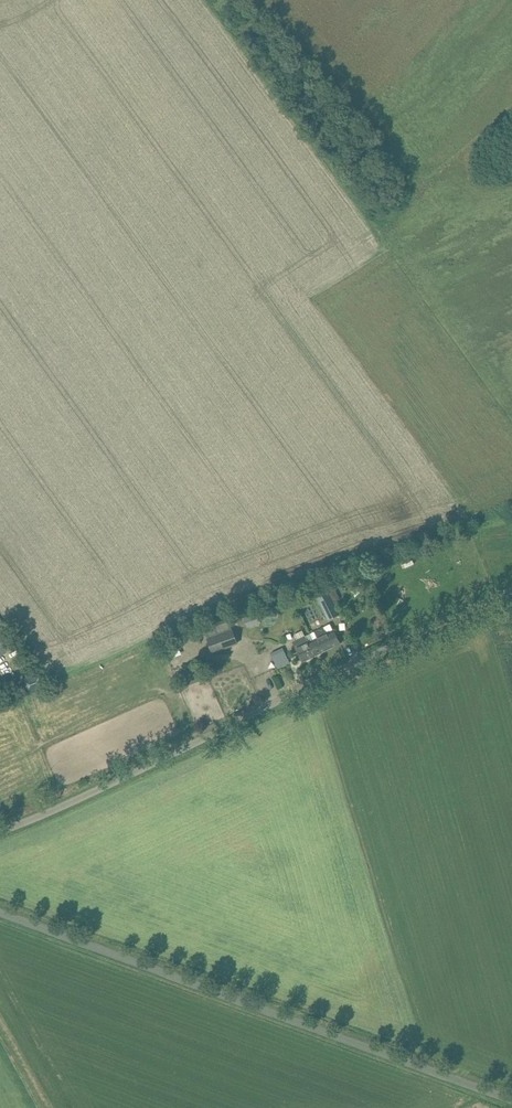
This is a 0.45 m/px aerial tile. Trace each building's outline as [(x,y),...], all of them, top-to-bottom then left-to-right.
[(327,592),(318,597),(329,620),(339,615),(339,614),(342,613),(336,601),(339,600),(335,592),(329,595),(327,592)] [(306,599),(299,602),(301,609),(308,606),(306,599)] [(263,624),(262,617),(248,618),(249,625),(263,624)] [(311,633),(321,653),(340,643),(331,624),(311,633)] [(0,631),(0,640),(6,652),(14,647),(4,629),(0,631)] [(213,652),(237,643),(233,630),(208,639),(213,652)] [(321,653),(311,633),(297,640),(300,646),(296,648),(303,662),(321,653)] [(283,648),(271,653),(278,668),(290,662),(283,648)] [(25,678),(21,679),(22,681),(27,693),(42,687),(37,673),(34,674),(30,676),(25,678)]
